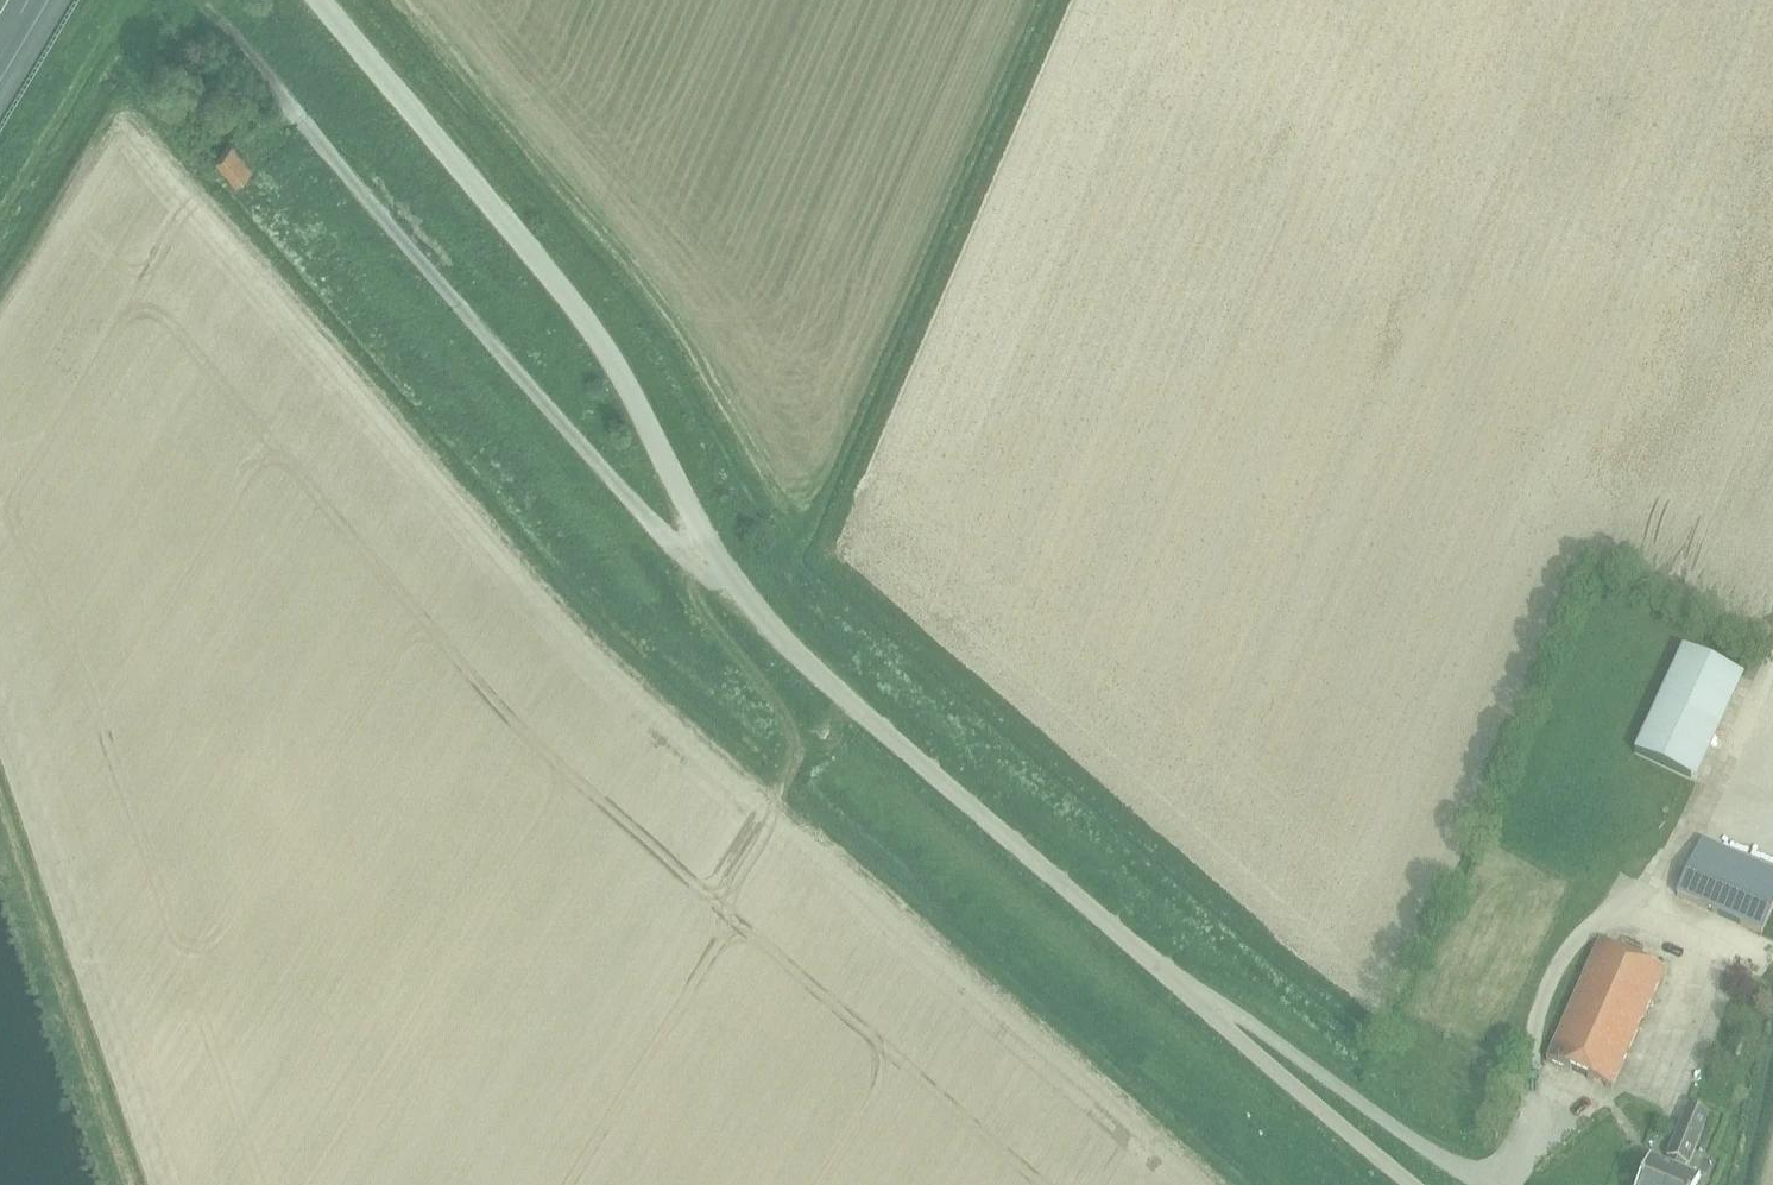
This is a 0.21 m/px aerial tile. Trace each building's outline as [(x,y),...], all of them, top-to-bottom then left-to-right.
[(238,180),(253,168),(232,143),(218,155),(238,180)] [(1704,649),(1659,754),(1721,781),(1766,676),(1704,649)] [(1772,905),(1772,873),(1700,841),(1675,897),(1760,935),(1772,905)] [(1611,1090),(1662,973),(1597,945),(1546,1062),(1611,1090)] [(1699,1179),(1682,1172),(1684,1165),(1687,1166),(1708,1116),(1686,1107),(1666,1158),(1672,1160),(1670,1167),(1649,1158),(1638,1184),(1696,1184),(1699,1179)]
